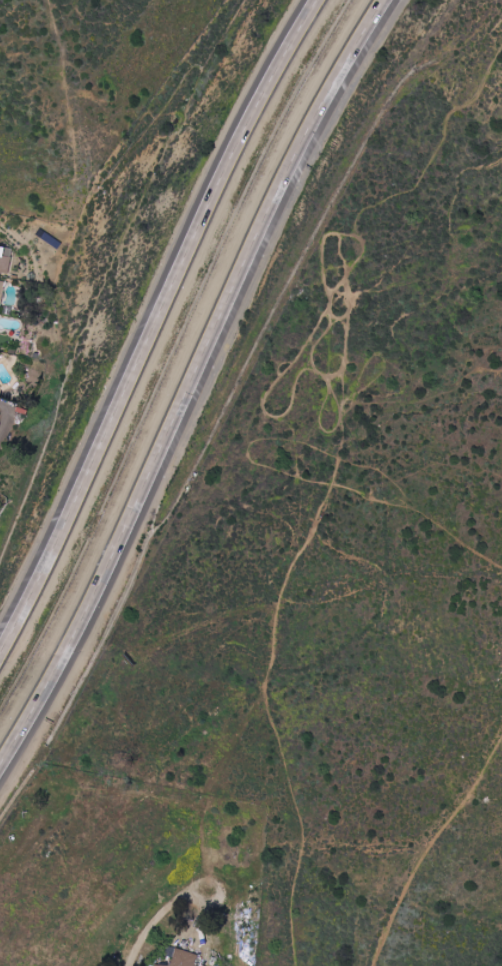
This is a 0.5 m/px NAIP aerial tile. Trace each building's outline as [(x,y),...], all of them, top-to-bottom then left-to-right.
[(9,274),(11,258),(3,256),(4,249),(0,248),(0,272),(9,274)] [(198,955),(176,948),(171,965),(195,965),(198,955)]
